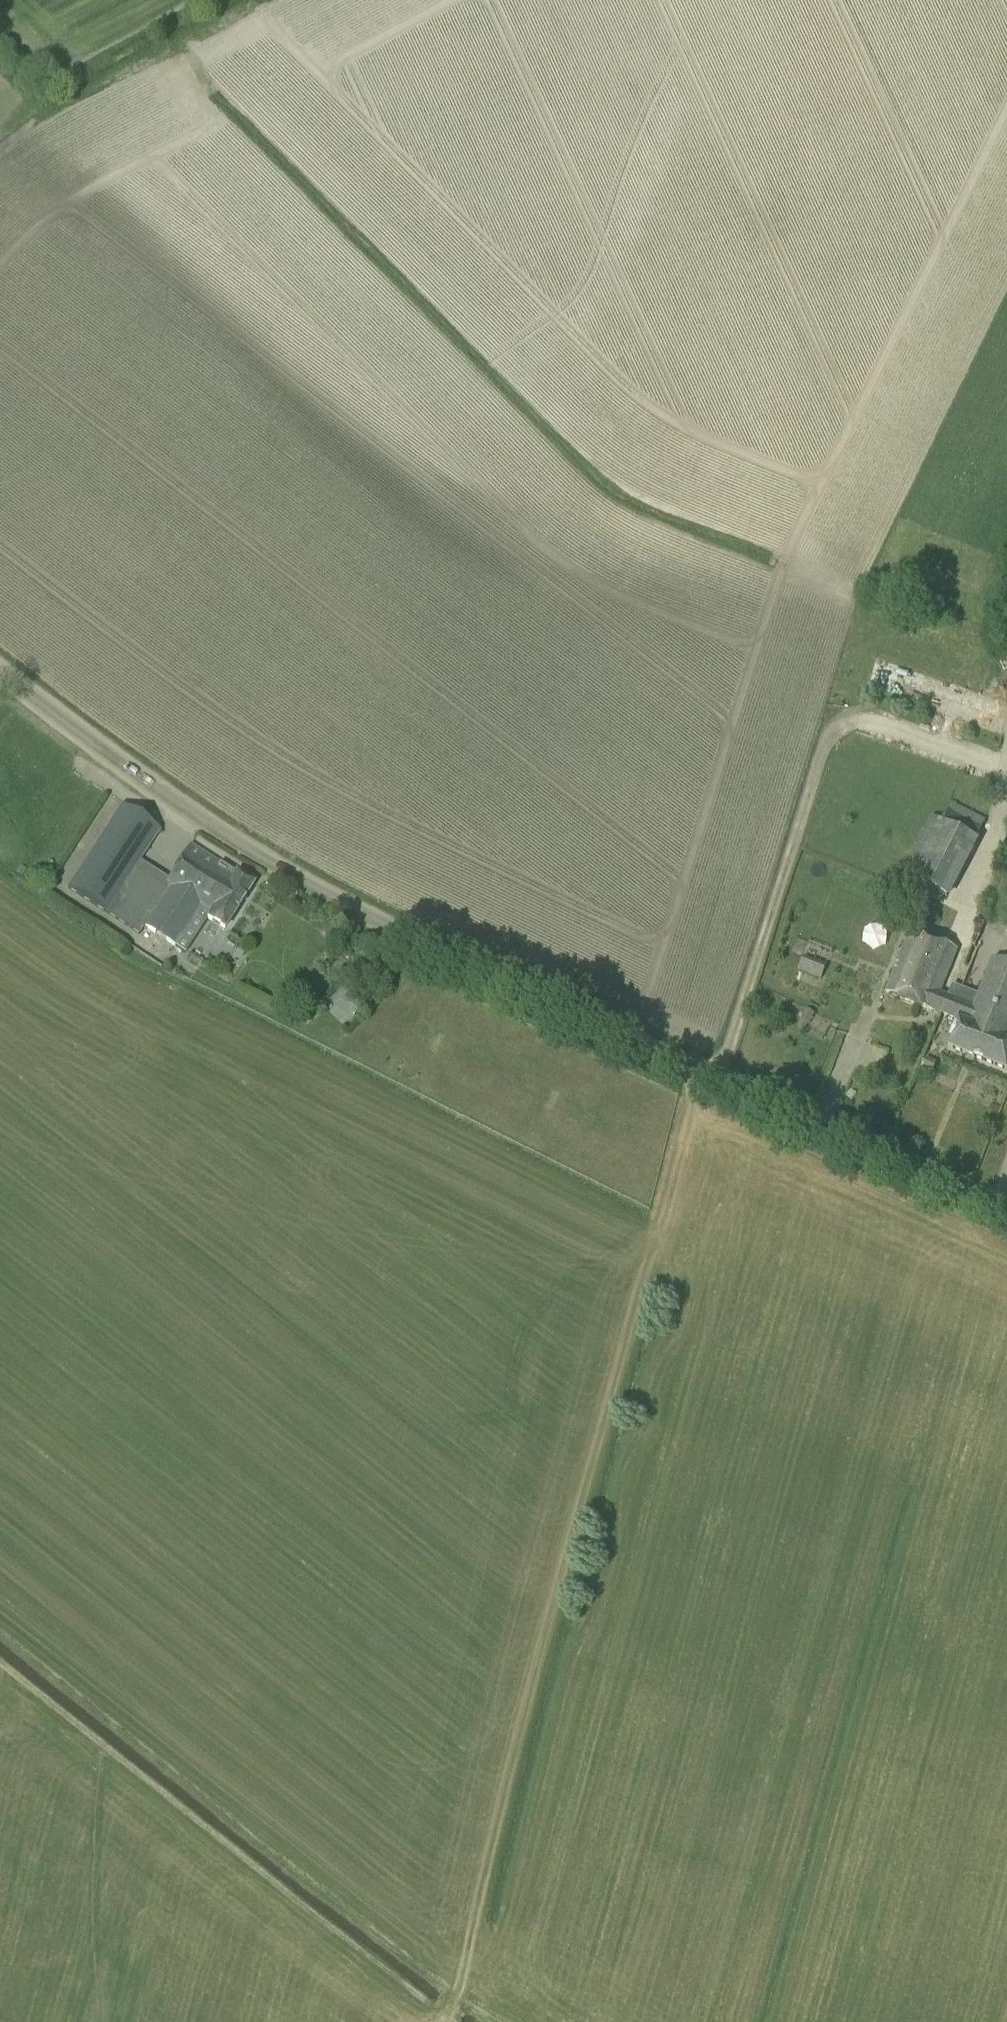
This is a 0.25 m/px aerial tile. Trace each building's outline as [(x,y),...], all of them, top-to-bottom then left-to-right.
[(163,891),(133,873),(159,830),(121,806),(67,888),(139,935),(144,926),(167,940),(162,947),(171,953),(176,945),(177,946),(201,906),(211,913),(208,918),(225,928),(252,884),(235,873),(190,846),(163,891)] [(969,835),(940,820),(939,820),(932,816),(902,874),(903,874),(949,898),(979,841),(976,839),(969,835)] [(941,992),(958,949),(910,930),(885,992),(938,1012),(958,1021),(948,1047),(1006,1070),(1006,965),(991,958),(963,948),(945,994),(941,992)]
